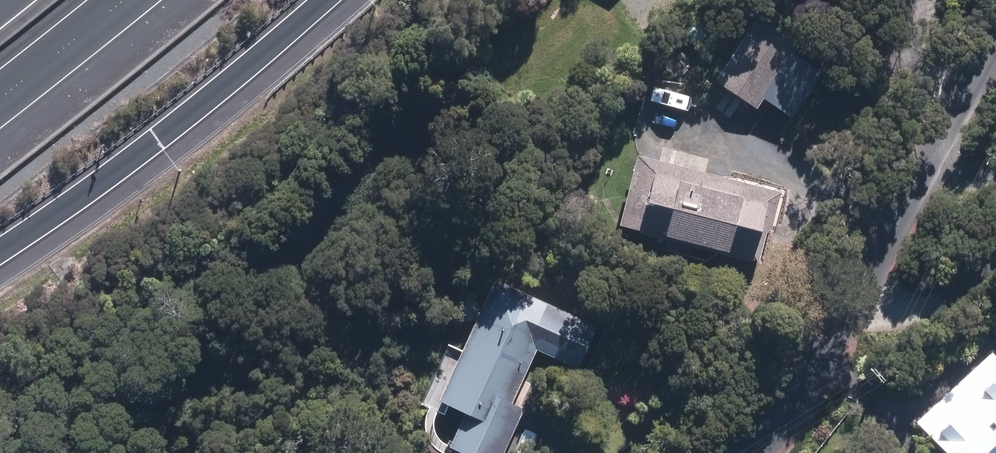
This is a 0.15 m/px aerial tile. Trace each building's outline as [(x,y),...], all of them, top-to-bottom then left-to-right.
[(796,49),(753,21),(712,83),(755,111),(796,49)] [(713,88),(659,79),(654,106),(709,114),(713,88)] [(721,178),(634,156),(615,229),(616,229),(759,263),(764,234),(774,234),(784,191),(733,177),(721,178)] [(492,280),(436,402),(463,414),(448,449),(457,452),(503,452),(522,411),(510,405),(535,351),(576,369),(595,327),(492,280)] [(913,422),(941,452),(995,452),(995,361),(989,353),(913,422)]
